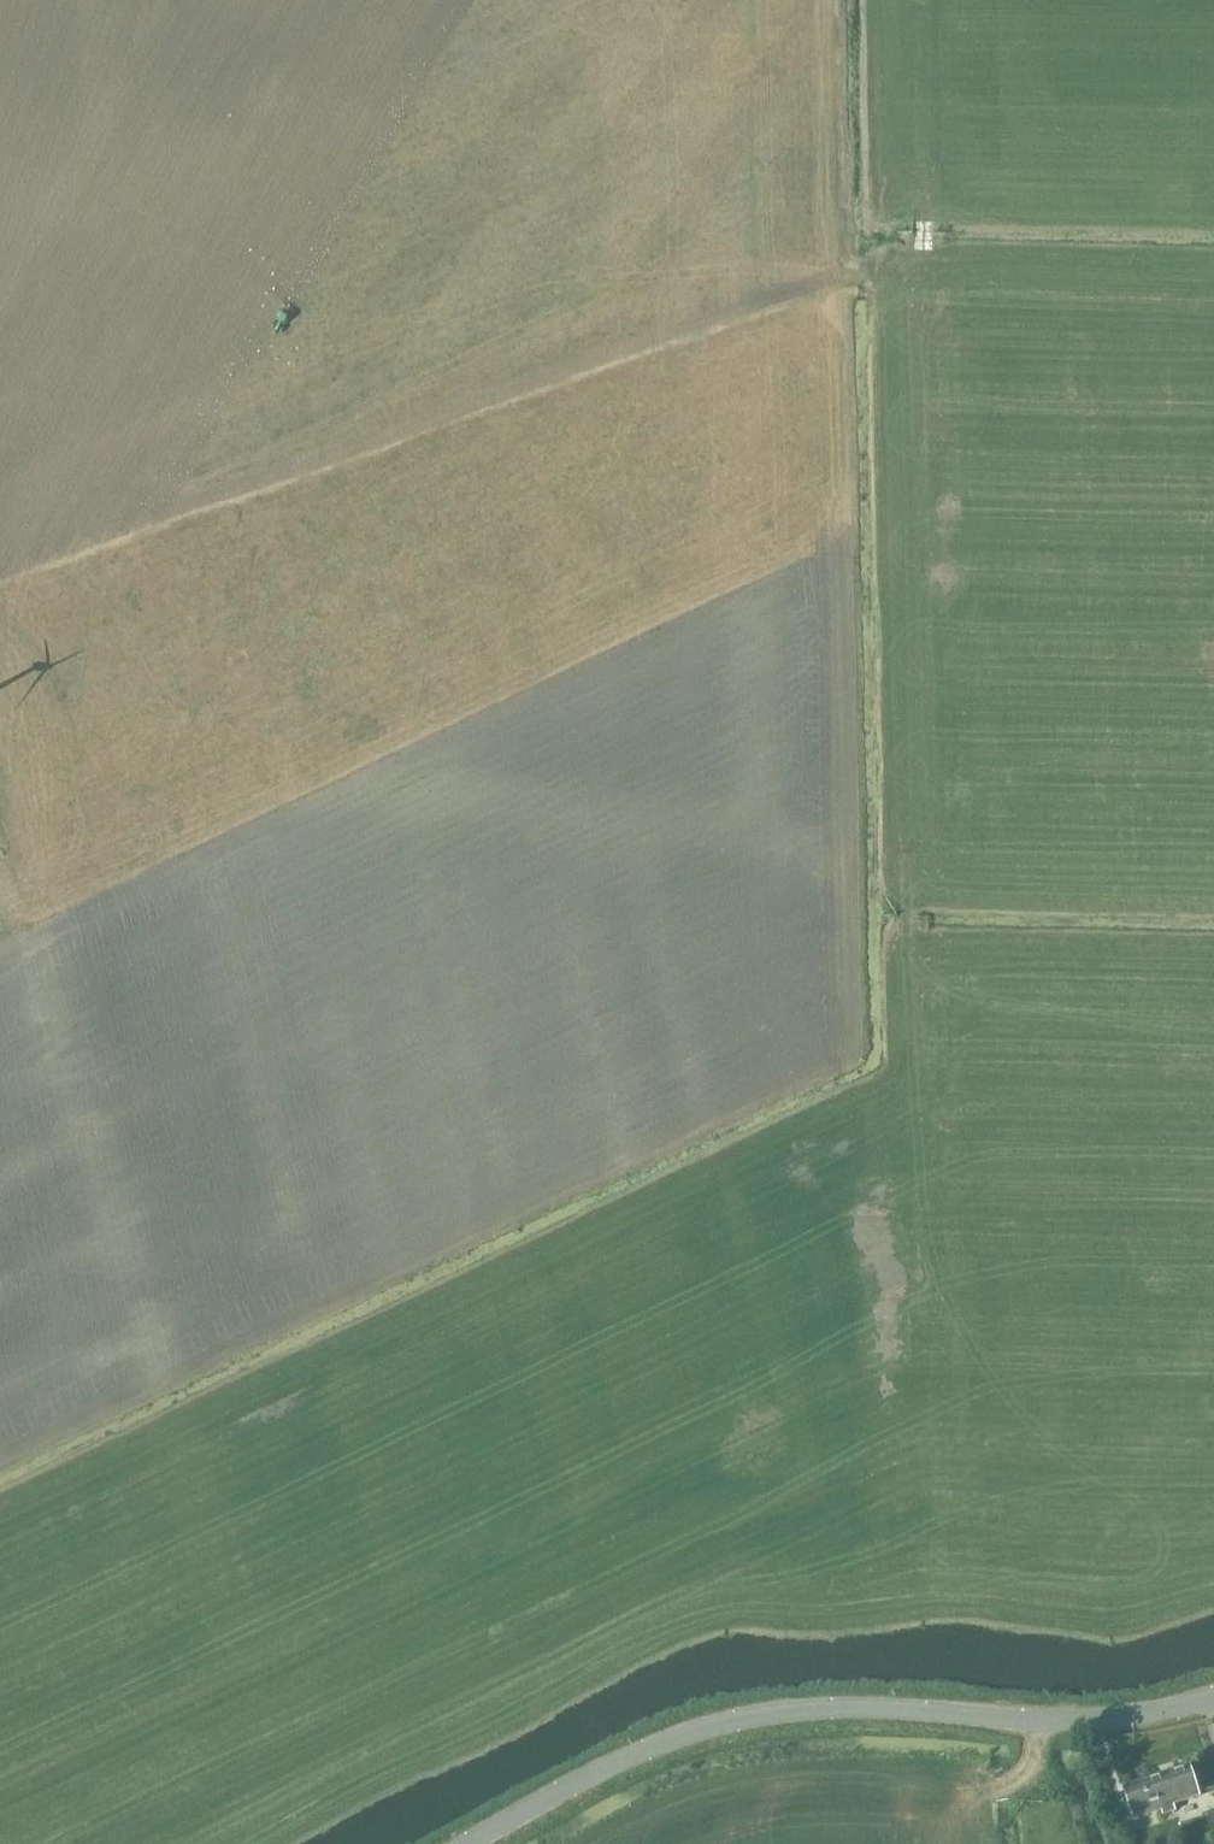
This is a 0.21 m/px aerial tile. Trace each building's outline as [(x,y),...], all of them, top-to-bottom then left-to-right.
[(1174,1805),(1201,1796),(1190,1765),(1122,1787),(1133,1820),(1161,1811),(1163,1815),(1176,1811),(1174,1805)]
